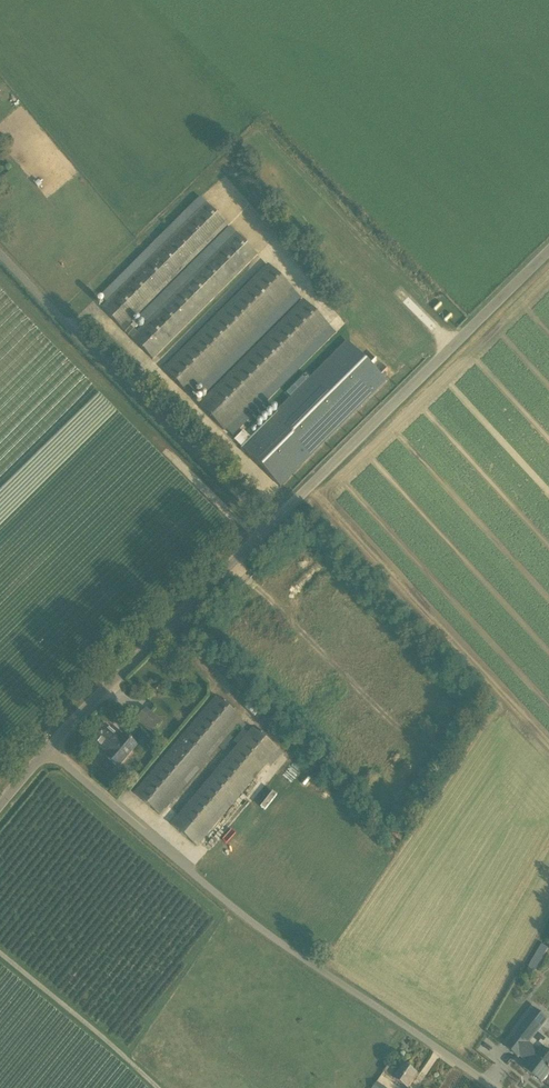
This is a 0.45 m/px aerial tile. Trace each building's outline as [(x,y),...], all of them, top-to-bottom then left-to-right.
[(137,333),(129,324),(228,226),(206,204),(102,309),(153,360),(257,255),(236,234),(137,333)] [(189,397),(294,291),(269,266),(164,371),(189,397)] [(223,431),(231,423),(329,326),(302,300),(299,303),(300,303),(198,405),(223,431)] [(347,340),(241,446),(281,487),(387,380),(347,340)] [(85,391),(91,388),(86,380),(81,384),(85,391)] [(134,793),(135,794),(159,815),(242,720),(233,712),(236,709),(225,700),(222,703),(215,697),(134,793)] [(152,734),(162,723),(146,710),(137,721),(152,734)] [(98,733),(101,736),(95,743),(108,754),(105,757),(118,768),(135,748),(123,737),(119,742),(115,738),(117,735),(105,725),(98,733)] [(196,846),(266,764),(271,768),(282,755),(278,752),(279,751),(270,743),(272,740),(261,731),(259,734),(253,729),(171,825),(196,846)] [(533,971),(547,948),(541,944),(527,967),(533,971)] [(506,1046),(519,1056),(520,1054),(531,1062),(526,1069),(542,1082),(548,1073),(548,1052),(540,1045),(541,1043),(533,1037),(548,1018),(536,1008),(506,1046)] [(389,1066),(384,1073),(394,1079),(394,1081),(405,1087),(409,1087),(418,1075),(404,1066),(400,1073),(389,1066)]
